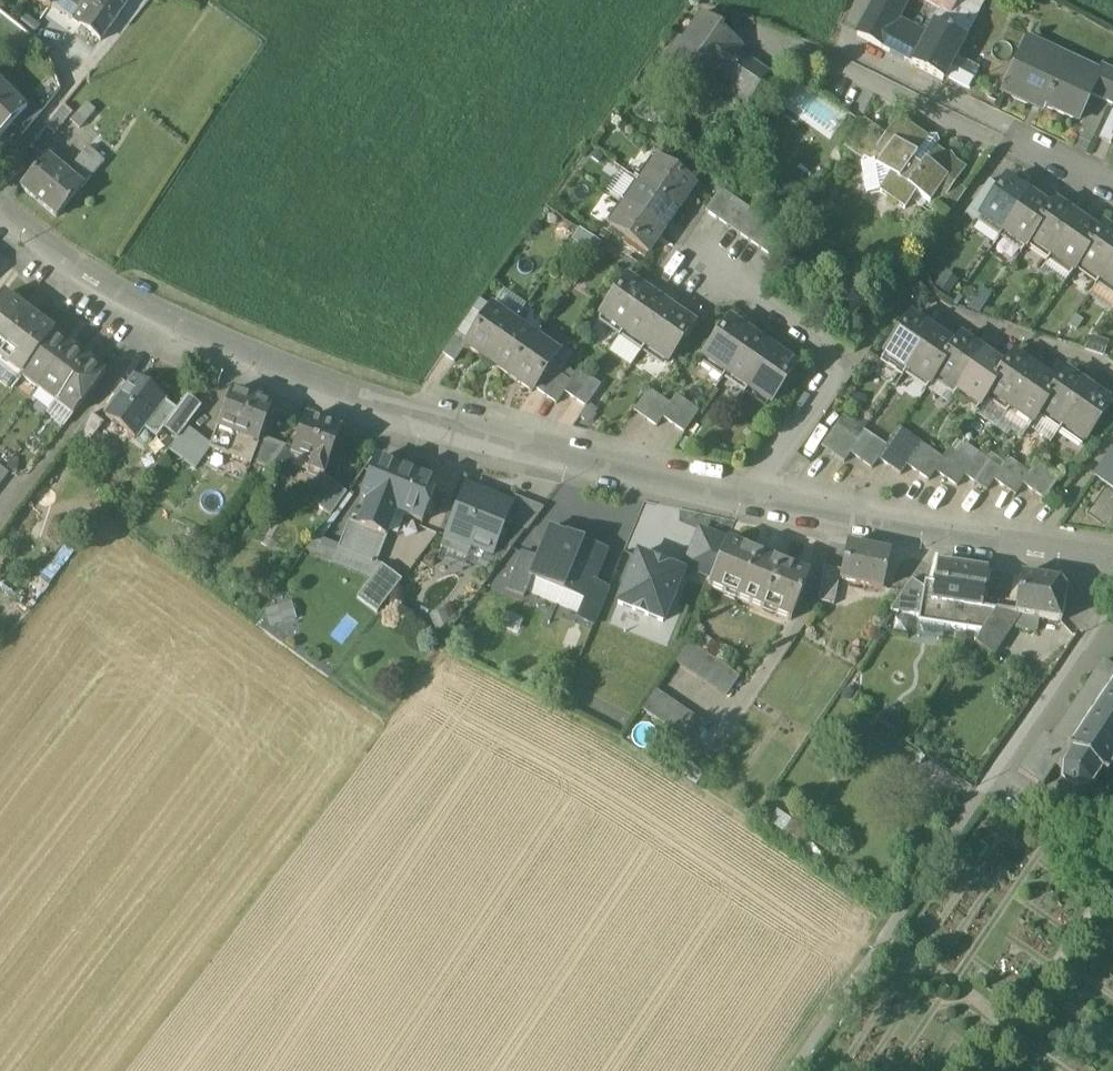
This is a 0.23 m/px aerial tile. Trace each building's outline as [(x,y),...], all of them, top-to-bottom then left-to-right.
[(100,41),(128,0),(99,0),(90,13),(81,7),(71,22),(100,41)] [(882,48),(895,22),(907,0),(875,0),(857,35),(882,48)] [(941,8),(952,13),(959,0),(926,0),(941,8)] [(941,8),(934,23),(965,39),(972,24),(952,13),(941,8)] [(720,26),(704,15),(684,43),(681,40),(667,61),(677,68),(675,72),(700,90),(710,77),(706,74),(711,67),(725,77),(742,53),(745,49),(718,30),(720,26)] [(882,48),(912,63),(926,37),(895,22),(882,48)] [(965,39),(934,23),(926,37),(912,63),(943,79),(946,75),(970,87),(977,75),(976,75),(980,66),(957,54),(965,39)] [(1097,81),(1063,66),(1068,57),(1026,38),(1000,95),(1003,96),(1003,95),(1017,101),(1016,102),(1029,108),(1033,99),(1045,104),(1044,108),(1078,123),(1091,95),(1097,81)] [(742,53),(725,77),(735,83),(730,91),(749,104),(770,73),(742,53)] [(1112,105),(1112,72),(1103,68),(1097,81),(1091,95),(1112,105)] [(0,88),(0,138),(13,125),(27,112),(2,86),(0,88)] [(71,123),(79,130),(95,112),(87,105),(71,123)] [(27,112),(13,125),(24,137),(42,115),(33,106),(27,112)] [(1110,145),(1112,139),(1112,112),(1100,140),(1110,145)] [(943,157),(926,145),(928,141),(898,121),(886,139),(869,163),(865,160),(862,165),(867,195),(880,192),(905,210),(915,195),(936,210),(953,186),(963,171),(953,164),(953,163),(950,157),(943,156),(943,157)] [(865,160),(869,163),(886,139),(865,124),(848,148),(865,160)] [(66,176),(81,189),(102,164),(87,151),(66,176)] [(66,176),(46,159),(21,188),(56,218),(81,189),(66,176)] [(695,189),(656,162),(640,185),(679,211),(695,189)] [(1029,196),(1006,180),(1000,189),(980,218),(981,219),(1002,234),(1029,196)] [(989,181),(964,216),(977,224),(981,219),(980,218),(1000,189),(989,181)] [(679,211),(640,185),(625,206),(664,233),(679,211)] [(953,186),(936,210),(946,217),(963,193),(953,186)] [(716,220),(731,198),(720,190),(705,212),(716,220)] [(1050,210),(1029,196),(1002,234),(1025,250),(1029,243),(1028,242),(1050,211),(1050,210)] [(727,228),(742,205),(731,198),(716,220),(727,228)] [(1077,219),(1054,204),(1050,210),(1050,211),(1028,242),(1029,243),(1050,257),(1077,219)] [(738,235),(753,213),(742,205),(727,228),(738,235)] [(664,233),(625,206),(609,229),(648,256),(664,233)] [(749,243),(764,221),(753,213),(738,235),(749,243)] [(1098,234),(1077,219),(1050,257),(1073,273),(1077,267),(1077,266),(1099,235),(1098,234)] [(760,250),(775,228),(764,221),(749,243),(760,250)] [(1103,227),(1098,234),(1099,235),(1077,266),(1077,267),(1099,281),(1112,261),(1112,235),(1103,227)] [(771,258),(786,236),(775,228),(760,250),(771,258)] [(1099,281),(1112,291),(1112,261),(1099,281)] [(627,279),(600,318),(623,333),(650,295),(627,279)] [(979,313),(987,292),(974,287),(966,308),(979,313)] [(650,295),(623,333),(645,348),(671,310),(650,295)] [(4,296),(0,301),(0,360),(22,378),(54,335),(32,317),(33,316),(22,309),(22,310),(4,296)] [(468,342),(470,343),(466,349),(487,363),(514,324),(491,309),(468,342)] [(694,326),(671,310),(645,348),(667,364),(694,326)] [(911,317),(884,355),(907,371),(933,333),(911,317)] [(730,321),(703,359),(725,375),(752,337),(730,321)] [(514,324),(487,363),(509,378),(536,340),(514,324)] [(955,347),(933,333),(907,371),(929,386),(936,377),(935,377),(955,348),(955,347)] [(54,335),(22,378),(39,391),(71,348),(54,335)] [(443,357),(455,365),(466,349),(470,343),(468,342),(458,335),(443,357)] [(607,351),(627,365),(637,352),(617,337),(607,351)] [(774,352),(752,337),(725,375),(747,390),(774,352)] [(955,348),(935,377),(936,377),(957,392),(983,354),(961,338),(955,347),(955,348)] [(536,340),(509,378),(532,394),(534,391),(549,369),(559,356),(536,340)] [(71,348),(39,391),(56,403),(88,361),(71,348)] [(774,352),(747,390),(770,406),(797,367),(774,352)] [(983,354),(957,392),(979,408),(988,395),(987,395),(1005,369),(1004,368),(983,354)] [(1036,371),(1013,356),(1004,368),(1005,369),(987,395),(988,395),(1009,410),(1036,371)] [(105,374),(88,361),(56,403),(73,416),(105,374)] [(534,391),(544,398),(559,376),(549,369),(534,391)] [(1036,371),(1009,410),(1032,425),(1041,413),(1040,412),(1058,387),(1057,386),(1036,371)] [(563,394),(575,402),(590,380),(578,372),(570,384),(563,394)] [(1088,389),(1066,373),(1057,386),(1058,387),(1040,412),(1041,413),(1062,427),(1088,389)] [(544,398),(555,405),(563,394),(570,384),(559,376),(544,398)] [(135,378),(105,418),(134,440),(142,429),(156,440),(164,431),(178,412),(177,411),(163,401),(165,400),(135,378)] [(575,402),(585,410),(601,388),(590,380),(575,402)] [(1088,389),(1062,427),(1084,443),(1111,405),(1088,389)] [(634,413),(645,421),(661,399),(649,391),(634,413)] [(261,439),(273,409),(231,393),(211,446),(209,451),(210,452),(251,466),(253,461),(261,439)] [(662,419),(674,427),(689,405),(678,397),(671,406),(662,419)] [(178,412),(164,431),(177,441),(187,428),(201,409),(187,398),(177,411),(178,412)] [(645,421),(656,428),(662,419),(671,406),(661,399),(645,421)] [(674,427),(685,435),(700,413),(689,405),(674,427)] [(92,415),(76,436),(88,445),(104,424),(92,415)] [(848,435),(859,443),(865,433),(843,418),(836,427),(848,435)] [(341,434),(305,420),(294,450),(291,459),(298,461),(312,466),(309,474),(325,480),(341,434)] [(821,449),(833,457),(848,435),(836,427),(821,449)] [(211,446),(187,428),(169,451),(196,470),(210,452),(209,451),(211,446)] [(850,455),(861,463),(876,441),(865,433),(859,443),(850,455)] [(833,457),(843,465),(850,455),(859,443),(848,435),(833,457)] [(286,448),(261,439),(253,461),(271,468),(286,448)] [(878,461),(889,469),(904,447),(893,439),(887,448),(878,461)] [(861,463),(871,470),(878,461),(887,448),(876,441),(861,463)] [(906,467),(917,475),(933,453),(921,445),(915,454),(906,467)] [(889,469),(899,476),(906,467),(915,454),(904,447),(889,469)] [(294,450),(286,448),(271,468),(270,471),(283,481),(298,461),(291,459),(294,450)] [(934,473),(945,481),(960,459),(949,451),(943,460),(934,473)] [(1112,451),(1096,474),(1112,486),(1112,451)] [(917,475),(928,482),(934,473),(943,460),(933,453),(917,475)] [(964,478),(974,485),(989,463),(979,456),(971,467),(964,478)] [(945,481),(956,489),(964,478),(971,467),(960,459),(945,481)] [(993,482),(1003,489),(1019,467),(1008,460),(1001,471),(993,482)] [(438,487),(376,462),(361,498),(369,502),(359,527),(385,538),(395,513),(422,524),(438,487)] [(974,485),(985,493),(993,482),(1001,471),(989,463),(974,485)] [(1021,486),(1033,494),(1048,472),(1037,464),(1030,474),(1021,486)] [(1003,489),(1014,497),(1021,486),(1030,474),(1019,467),(1003,489)] [(9,475),(0,468),(0,487),(9,475)] [(1033,494),(1045,502),(1060,480),(1048,472),(1033,494)] [(305,498),(330,518),(347,495),(325,480),(305,498)] [(513,506),(467,487),(441,550),(467,561),(473,547),(493,555),(507,523),(513,506)] [(513,506),(507,523),(527,532),(546,508),(516,497),(513,506)] [(376,565),(387,539),(350,524),(339,550),(376,565)] [(557,605),(582,544),(549,530),(536,561),(528,579),(531,580),(526,592),(557,605)] [(712,580),(727,543),(700,531),(684,569),(712,580)] [(583,542),(582,544),(557,605),(579,614),(584,601),(586,602),(594,583),(607,552),(583,542)] [(810,576),(727,543),(712,580),(708,589),(791,623),(810,576)] [(891,555),(847,546),(841,574),(840,582),(884,591),(891,555)] [(376,565),(339,550),(333,562),(374,579),(373,579),(382,568),(376,565)] [(528,579),(536,561),(522,556),(507,592),(523,598),(526,592),(531,580),(528,579)] [(682,575),(638,557),(618,605),(663,624),(682,575)] [(987,571),(937,564),(934,584),(924,583),(923,588),(920,617),(918,624),(982,633),(997,611),(982,608),(987,571)] [(358,599),(378,614),(401,583),(382,568),(374,579),(358,599)] [(820,605),(834,608),(840,582),(841,574),(826,571),(820,605)] [(1059,583),(1020,577),(1014,617),(1011,630),(1037,634),(1039,620),(1061,624),(1065,592),(1059,583)] [(920,617),(923,588),(913,580),(891,612),(920,617)] [(609,590),(594,583),(586,602),(584,601),(579,614),(576,620),(593,628),(609,590)] [(975,646),(992,657),(1011,630),(1014,617),(997,611),(982,633),(975,646)] [(740,678),(688,644),(674,664),(726,698),(740,678)] [(1050,740),(1043,736),(1018,772),(1042,788),(1055,769),(1061,773),(1060,788),(1055,790),(1057,793),(1061,790),(1073,799),(1073,804),(1076,804),(1076,799),(1089,793),(1095,797),(1090,805),(1105,815),(1109,810),(1112,812),(1112,784),(1108,780),(1108,779),(1106,778),(1112,767),(1112,671),(1102,663),(1050,740)] [(694,746),(708,727),(656,692),(643,711),(694,746)]
